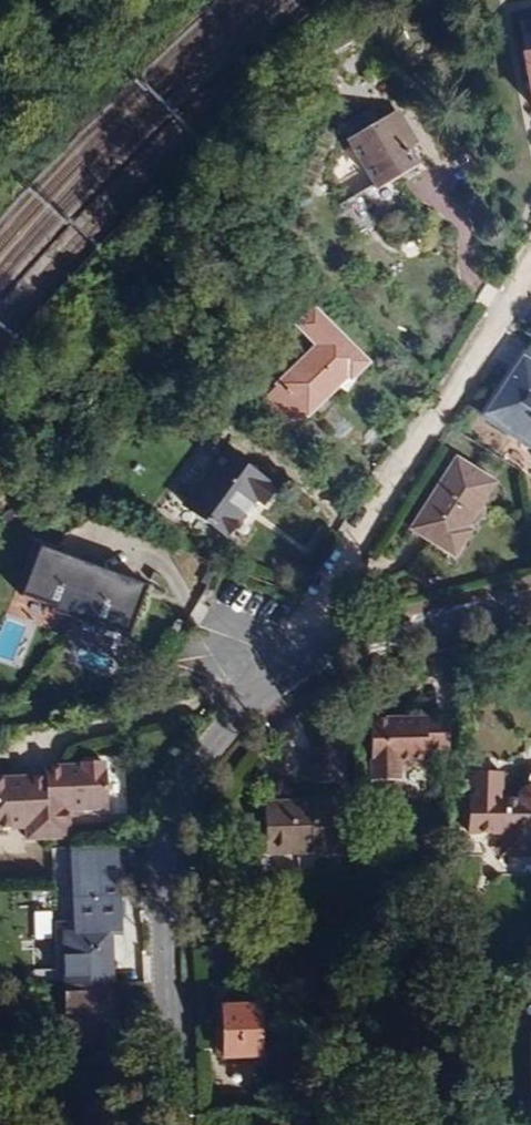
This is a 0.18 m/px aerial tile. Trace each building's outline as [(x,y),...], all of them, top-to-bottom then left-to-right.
[(523,48),(530,91),(530,18),(519,20),(524,48),(523,48)] [(334,84),(338,54),(323,51),(319,82),(334,84)] [(421,171),(405,144),(412,139),(396,113),(380,122),(371,108),(342,125),(376,183),(340,205),(356,234),(382,220),(411,204),(399,185),(421,171)] [(299,324),(318,345),(265,396),(293,425),(307,412),(308,413),(333,389),(348,375),(351,378),(369,361),(316,307),(299,324)] [(511,376),(530,389),(530,345),(511,376)] [(511,376),(497,397),(486,415),(530,444),(530,389),(511,376)] [(225,449),(184,506),(227,536),(239,521),(239,522),(248,511),(257,500),(262,503),(274,487),(225,449)] [(412,528),(453,555),(469,532),(464,528),(493,484),(457,460),(431,500),(412,528)] [(60,610),(75,615),(95,567),(47,550),(31,591),(63,603),(60,610)] [(147,586),(95,567),(75,615),(92,621),(94,616),(131,629),(147,586)] [(391,719),(371,720),(374,781),(402,780),(401,760),(428,759),(428,751),(450,749),(448,716),(436,717),(391,719)] [(310,747),(311,783),(346,783),(345,746),(326,746),(310,747)] [(6,774),(6,824),(49,823),(49,835),(91,835),(91,814),(91,808),(101,808),(131,807),(131,763),(128,763),(128,760),(106,760),(106,763),(70,764),(70,773),(6,774)] [(530,854),(530,775),(529,777),(528,787),(525,788),(522,790),(520,793),(504,792),(502,855),(530,854)] [(267,854),(346,852),(344,803),(265,805),(267,854)] [(64,933),(67,1015),(67,1031),(67,1037),(80,1037),(81,1045),(108,1045),(108,1038),(115,1038),(114,1010),(110,933),(119,932),(116,852),(74,853),(77,933),(64,933)] [(33,940),(50,939),(49,911),(32,911),(33,940)] [(223,1057),(258,1056),(257,1006),(222,1007),(222,1026),(223,1057)] [(52,1032),(67,1031),(67,1015),(47,1015),(49,1028),(52,1032)]
